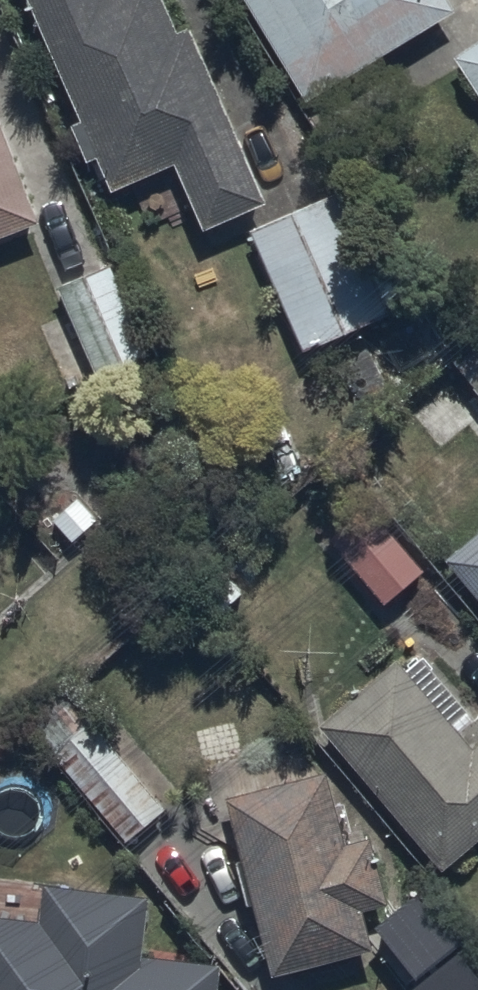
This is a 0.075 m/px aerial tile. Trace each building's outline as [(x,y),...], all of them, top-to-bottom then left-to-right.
[(82,113),(73,116),(87,150),(96,146),(112,185),(177,158),(205,225),(269,199),(193,19),(178,26),(167,0),(35,0),(82,113)] [(307,99),(457,8),(452,0),(248,0),(307,99)] [(456,56),(477,88),(477,41),(456,56)] [(38,217),(0,115),(0,231),(38,217)] [(337,188),(250,226),(303,348),(390,310),(337,188)] [(452,357),(477,388),(477,336),(452,357)] [(384,600),(431,562),(366,484),(320,523),(384,600)] [(448,559),(477,595),(477,533),(448,559)] [(475,713),(421,652),(407,664),(398,654),(319,723),(446,868),(477,840),(477,710),(475,713)] [(64,687),(25,721),(127,840),(166,807),(64,687)] [(276,969),(373,944),(363,906),(389,899),(372,833),(346,840),(328,768),(230,793),(276,969)] [(0,911),(0,989),(221,989),(224,962),(144,953),(151,891),(46,879),(40,916),(0,911)]
